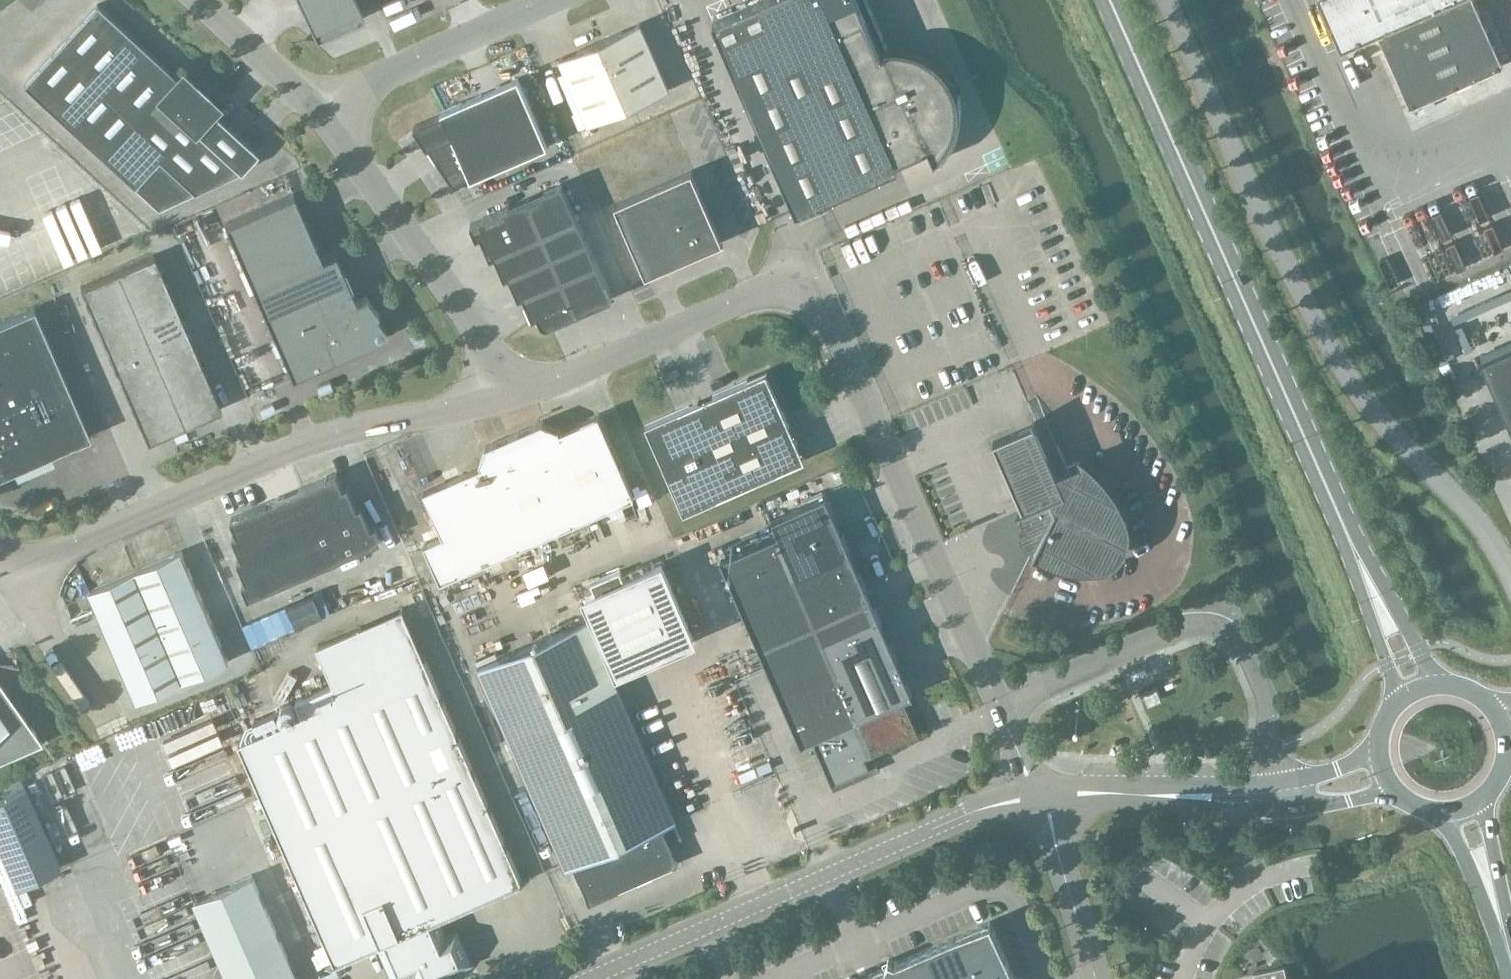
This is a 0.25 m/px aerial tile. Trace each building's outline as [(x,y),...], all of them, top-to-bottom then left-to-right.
[(315,33),(317,32),(315,28),(358,9),(360,13),(362,12),(356,0),(300,0),(315,33)] [(423,14),(448,7),(446,0),(438,0),(421,5),(423,14)] [(956,129),(957,124),(958,122),(958,118),(959,113),(959,111),(959,107),(959,105),(958,100),(957,96),(956,92),(955,90),(952,91),(948,82),(951,81),(950,79),(948,75),(945,71),(944,70),(941,66),(938,63),(933,59),(929,57),(923,53),(919,52),(915,50),(913,49),(909,48),(902,47),(896,47),(889,47),(885,48),(886,52),(882,54),(859,0),(762,0),(713,21),(796,211),(898,167),(896,161),(928,147),(934,161),(938,158),(941,155),(944,152),(948,146),(950,143),(952,139),(954,135),(956,131),(956,129)] [(1342,49),(1378,32),(1411,106),(1504,64),(1475,0),(1320,0),(1342,49)] [(97,4),(23,85),(158,209),(241,170),(258,152),(212,109),(216,104),(205,93),(208,89),(197,79),(194,83),(182,72),(177,77),(97,4)] [(640,23),(600,40),(629,106),(669,89),(640,23)] [(629,106),(600,40),(560,58),(589,124),(629,106)] [(442,114),(414,126),(452,185),(471,177),(471,179),(548,145),(519,78),(442,112),(442,114)] [(614,203),(646,275),(715,244),(719,234),(691,169),(614,203)] [(513,204),(529,240),(539,262),(547,259),(588,241),(562,183),(513,204)] [(225,223),(253,286),(322,258),(294,193),(225,223)] [(529,240),(513,204),(471,223),(477,237),(481,235),(491,257),(496,255),(529,240)] [(519,297),(524,295),(556,281),(547,259),(539,262),(529,240),(496,255),(505,277),(510,275),(519,297)] [(598,263),(588,241),(547,259),(556,281),(598,263)] [(322,258),(253,286),(293,377),(385,336),(387,333),(387,328),(377,315),(379,312),(367,295),(359,301),(335,252),(322,258)] [(128,296),(165,280),(154,255),(117,271),(128,296)] [(613,298),(598,263),(556,281),(571,316),(613,298)] [(80,287),(92,312),(128,296),(117,271),(80,287)] [(140,322),(176,306),(165,280),(128,296),(140,322)] [(550,325),(571,316),(556,281),(524,295),(534,317),(538,315),(541,322),(542,323),(543,324),(545,325),(546,325),(547,325),(549,325),(550,325)] [(128,296),(92,312),(103,338),(140,322),(128,296)] [(151,347),(187,331),(176,306),(140,322),(151,347)] [(90,437),(34,308),(0,322),(0,476),(90,437)] [(114,364),(151,347),(140,322),(103,338),(114,364)] [(151,347),(162,373),(198,357),(187,331),(151,347)] [(125,389),(162,373),(151,347),(114,364),(125,389)] [(1482,364),(1510,430),(1510,351),(1482,364)] [(198,357),(162,373),(173,399),(210,383),(198,357)] [(646,424),(675,489),(685,512),(806,459),(767,371),(646,424)] [(136,415),(173,399),(162,373),(125,389),(136,415)] [(1463,380),(1452,385),(1473,430),(1484,425),(1463,380)] [(173,399),(184,424),(221,408),(210,383),(173,399)] [(272,385),(247,395),(255,415),(280,405),(272,385)] [(148,440),(184,424),(173,399),(136,415),(148,440)] [(505,437),(548,533),(635,495),(599,413),(561,430),(559,426),(544,420),(505,437)] [(994,441),(1015,489),(1023,508),(1021,508),(1022,510),(1023,509),(1024,512),(1032,522),(1027,527),(1029,530),(1041,538),(1035,549),(1037,550),(1038,547),(1054,556),(1065,559),(1077,561),(1089,562),(1101,561),(1107,560),(1112,557),(1117,553),(1121,548),(1123,542),(1125,537),(1125,536),(1126,530),(1125,525),(1124,519),(1119,508),(1113,497),(1107,487),(1099,478),(1091,469),(1082,461),(1058,471),(1036,421),(1034,422),(1035,423),(994,441)] [(480,460),(482,464),(424,490),(444,534),(424,542),(441,580),(548,533),(505,437),(486,445),(480,460)] [(343,487),(337,472),(297,489),(231,517),(237,532),(233,534),(242,556),(238,558),(247,580),(243,582),(249,597),(382,540),(376,525),(371,527),(362,505),(357,507),(350,489),(348,485),(343,487)] [(772,518),(793,570),(850,545),(827,494),(772,518)] [(809,607),(793,570),(777,533),(722,557),(754,631),(809,607)] [(809,607),(866,582),(850,545),(793,570),(809,607)] [(182,550),(136,570),(145,592),(191,572),(182,550)] [(478,666),(566,867),(566,869),(574,865),(590,902),(678,863),(663,827),(678,820),(614,673),(694,638),(662,564),(586,597),(594,615),(478,666)] [(145,592),(136,570),(92,588),(101,610),(145,592)] [(145,592),(155,614),(201,594),(191,572),(145,592)] [(825,643),(882,619),(866,582),(809,607),(825,643)] [(110,633),(155,614),(145,592),(101,610),(110,633)] [(201,594),(155,614),(164,636),(211,616),(201,594)] [(454,600),(462,617),(473,611),(465,594),(454,600)] [(403,607),(317,645),(334,683),(297,700),(303,714),(239,742),(335,961),(335,962),(381,942),(396,977),(418,968),(424,978),(426,978),(431,977),(431,978),(436,978),(440,977),(439,974),(468,961),(456,934),(445,939),(436,918),(531,877),(530,876),(522,879),(403,607)] [(770,667),(825,643),(809,607),(754,631),(770,667)] [(164,636),(155,614),(110,633),(119,655),(164,636)] [(211,616),(164,636),(174,658),(220,638),(211,616)] [(825,643),(841,680),(857,717),(874,754),(920,734),(904,698),(914,693),(882,619),(825,643)] [(174,658),(164,636),(119,655),(129,677),(174,658)] [(230,660),(220,638),(174,658),(183,680),(230,660)] [(841,680),(825,643),(770,667),(786,704),(841,680)] [(183,680),(174,658),(129,677),(138,699),(183,680)] [(238,689),(257,681),(254,673),(234,681),(238,689)] [(803,742),(812,738),(812,737),(857,717),(841,680),(786,704),(803,742)] [(43,742),(0,681),(0,760),(43,742)] [(1145,693),(1149,704),(1162,699),(1157,688),(1145,693)] [(874,754),(857,717),(812,737),(812,738),(812,737),(832,784),(871,767),(866,758),(874,754)] [(113,780),(102,784),(108,802),(119,798),(113,780)] [(0,797),(0,850),(16,886),(60,867),(24,786),(0,797)] [(53,817),(84,803),(79,792),(48,806),(53,817)] [(229,978),(299,978),(253,875),(195,900),(229,978)] [(921,978),(1022,978),(1023,978),(1015,976),(992,921),(911,956),(921,978)] [(871,973),(874,978),(921,978),(911,956),(897,961),(889,958),(886,966),(871,973)] [(1285,965),(1259,971),(1254,972),(1255,976),(1255,977),(1255,978),(1288,978),(1285,965)]
